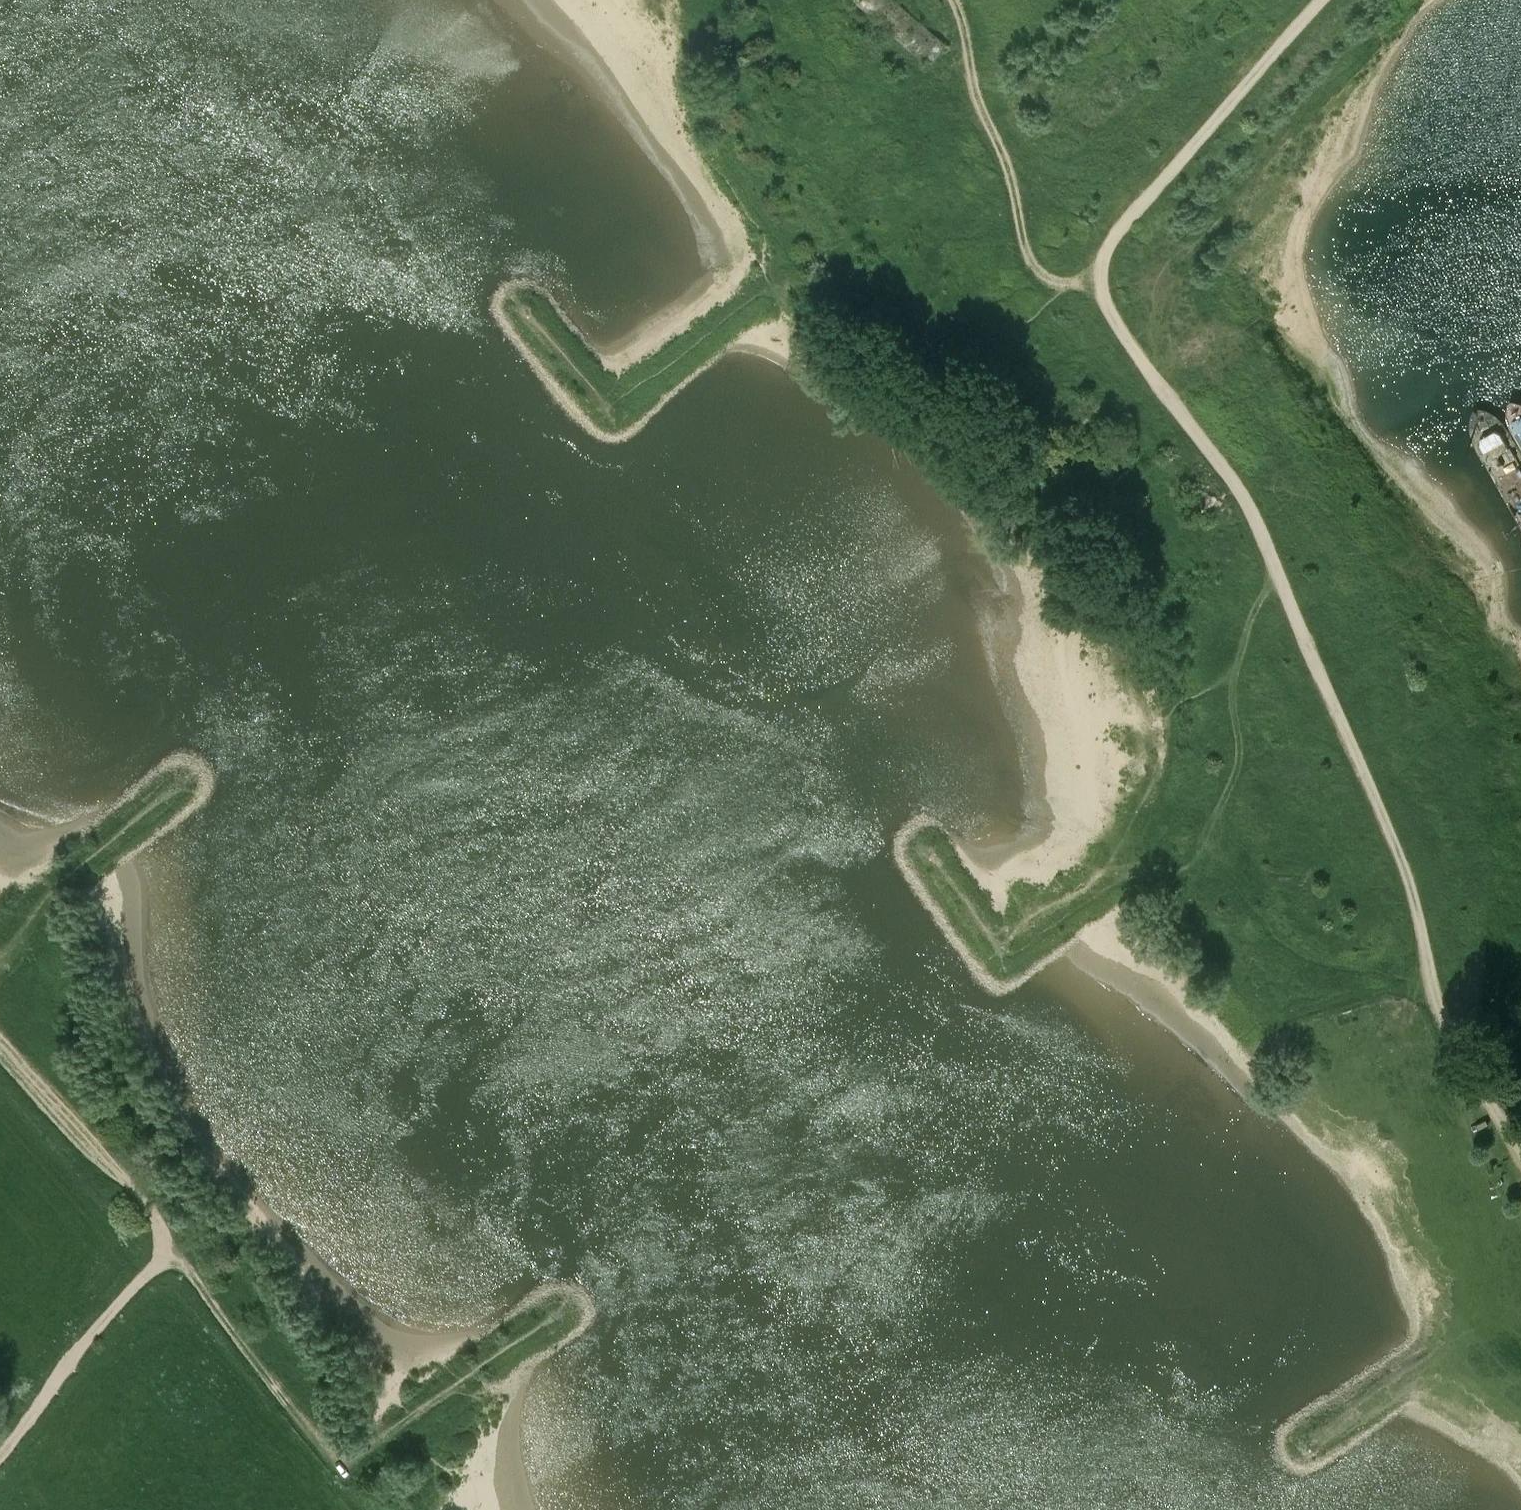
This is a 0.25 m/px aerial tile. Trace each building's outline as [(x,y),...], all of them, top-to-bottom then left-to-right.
[(923,65),(942,46),(899,0),(861,0),(923,65)]
